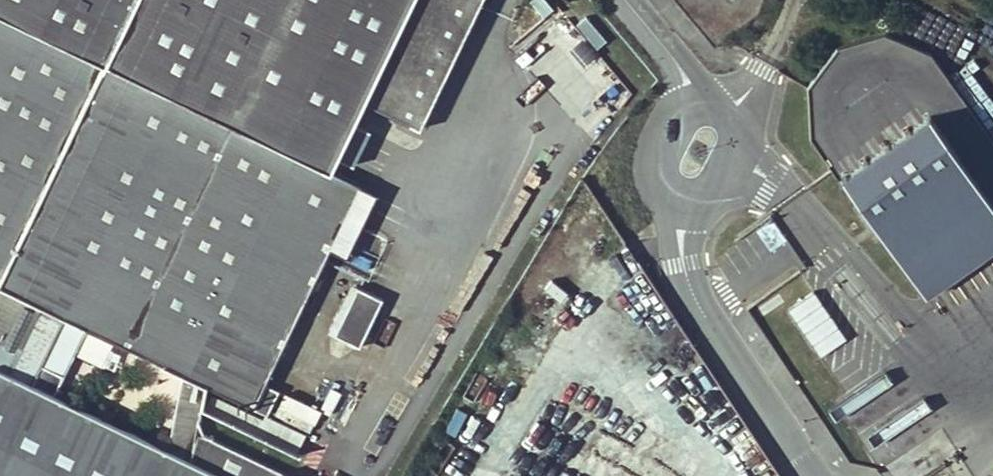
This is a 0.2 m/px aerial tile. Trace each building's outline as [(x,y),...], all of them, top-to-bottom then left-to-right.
[(33,384),(66,317),(255,409),(331,249),(349,257),(380,193),(333,170),(413,0),(0,0),(0,475),(224,475),(33,384)] [(578,27),(596,49),(606,41),(587,20),(578,27)] [(533,68),(551,50),(543,42),(525,60),(533,68)] [(841,179),(926,299),(992,252),(992,206),(930,117),(841,179)] [(353,169),(370,134),(358,129),(342,163),(353,169)] [(328,336),(360,350),(382,301),(349,287),(328,336)] [(813,292),(787,310),(820,358),(846,340),(813,292)] [(284,394),(273,415),(309,433),(320,413),(284,394)] [(301,445),(304,433),(277,425),(273,438),(301,445)]
